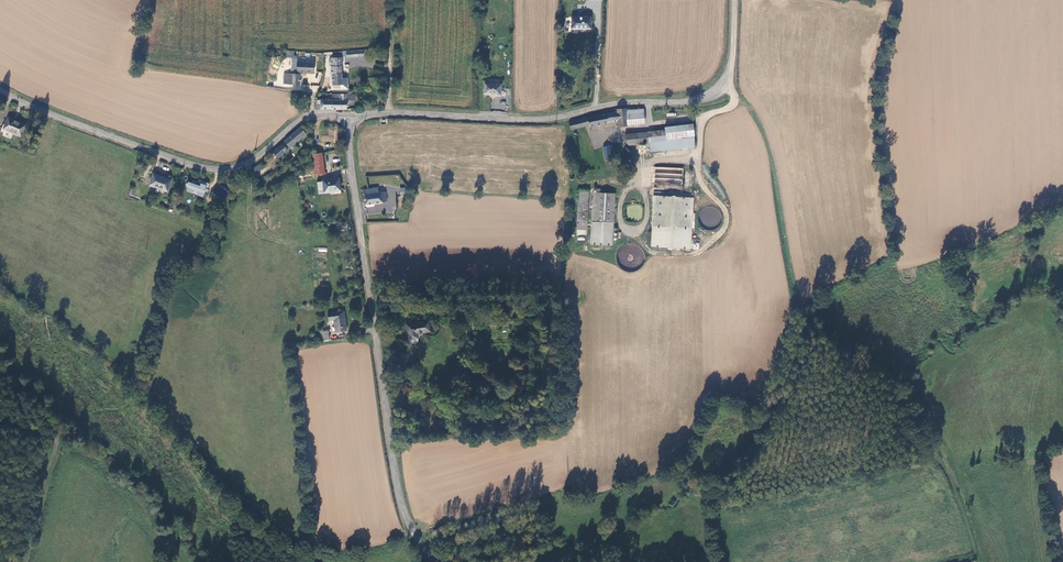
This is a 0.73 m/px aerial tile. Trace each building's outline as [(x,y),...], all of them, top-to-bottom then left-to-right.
[(573,27),(591,27),(591,15),(572,16),(573,27)] [(342,77),(342,57),(332,57),(332,77),(334,77),(335,84),(341,83),(341,87),(348,87),(348,76),(342,77)] [(292,73),(291,84),(300,85),(301,72),(315,72),(316,59),(302,58),(301,62),(292,61),(292,73)] [(501,81),(485,81),(485,93),(501,93),(501,81)] [(301,91),(318,93),(318,86),(302,84),(301,91)] [(348,108),(348,98),(334,98),(325,98),(321,98),(321,103),(317,103),(316,109),(348,108)] [(628,112),(627,107),(618,108),(619,109),(612,110),(605,112),(608,120),(613,120),(619,119),(620,125),(629,126),(629,124),(628,112)] [(646,111),(628,112),(629,124),(647,122),(646,111)] [(605,112),(572,120),(573,128),(591,123),(591,125),(608,120),(605,112)] [(25,123),(7,116),(3,128),(20,135),(25,123)] [(670,129),(671,140),(699,137),(696,122),(670,126),(670,129)] [(307,134),(300,127),(289,137),(296,144),(307,134)] [(653,141),(653,143),(671,140),(670,129),(652,132),(653,141)] [(631,145),(653,141),(652,132),(652,130),(628,133),(628,142),(631,145)] [(297,146),(296,144),(289,137),(284,141),(292,150),(297,146)] [(699,145),(699,137),(671,140),(653,143),(654,151),(699,145)] [(289,149),(283,143),(273,153),(279,159),(289,149)] [(612,146),(602,146),(604,158),(605,157),(605,159),(605,161),(607,162),(608,161),(609,160),(608,159),(608,158),(610,157),(609,150),(613,150),(612,146)] [(314,176),(325,175),(322,154),(311,156),(314,176)] [(253,169),(256,173),(262,168),(258,164),(253,169)] [(683,168),(655,167),(655,187),(664,187),(664,184),(679,185),(678,190),(683,190),(683,168)] [(170,181),(153,174),(149,186),(165,192),(170,181)] [(338,178),(322,180),(323,193),(330,192),(330,190),(339,190),(338,178)] [(208,183),(197,179),(195,183),(189,181),(188,184),(185,183),(184,184),(185,185),(185,186),(187,187),(185,191),(191,193),(193,190),(196,191),(195,195),(201,197),(204,191),(205,191),(208,183)] [(223,179),(220,183),(229,190),(232,186),(223,179)] [(220,183),(214,192),(221,197),(224,199),(231,191),(229,190),(220,183)] [(363,190),(365,204),(385,202),(384,192),(377,193),(377,188),(363,190)] [(586,195),(576,194),(575,230),(585,230),(586,195)] [(613,195),(598,194),(593,195),(591,195),(591,224),(612,224),(613,195)] [(694,197),(654,195),(652,228),(693,230),(694,197)] [(224,199),(221,197),(215,206),(218,208),(224,199)] [(345,327),(343,309),(326,312),(327,319),(333,318),(335,331),(341,330),(340,327),(345,327)] [(407,324),(410,340),(418,339),(419,338),(418,334),(431,333),(430,321),(407,324)]
